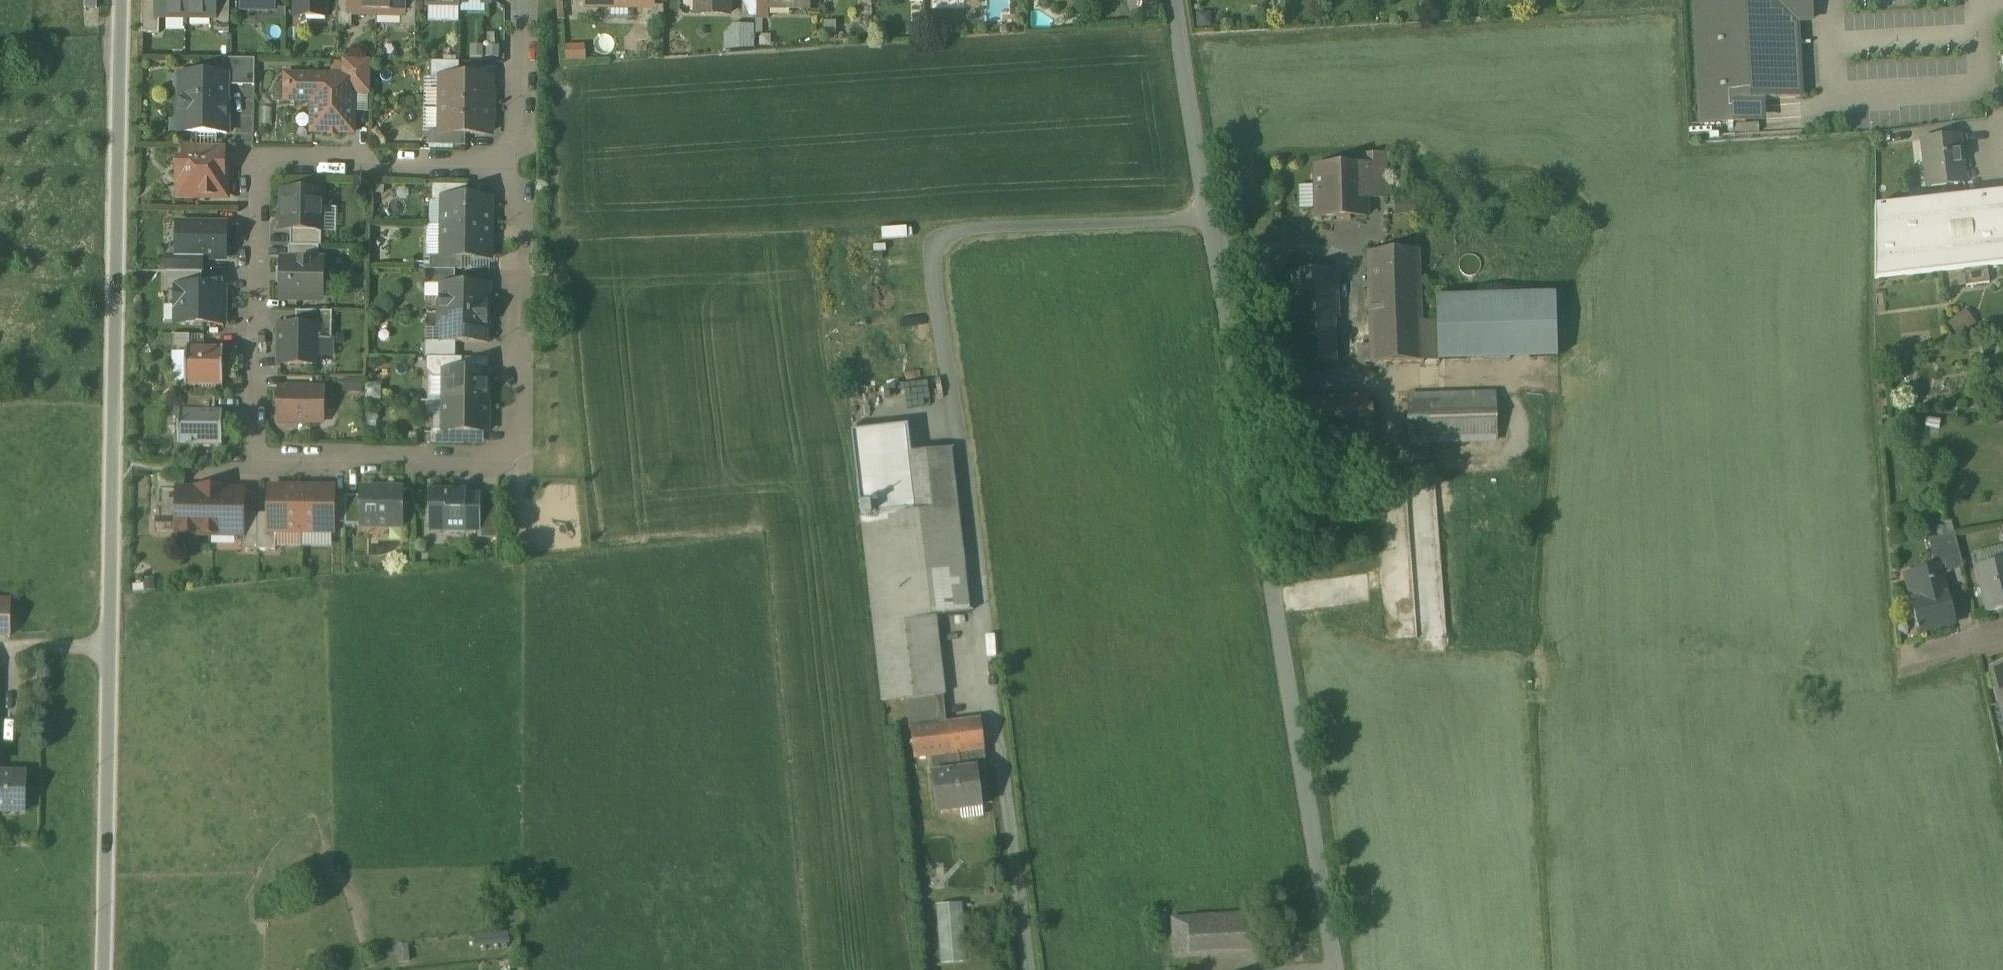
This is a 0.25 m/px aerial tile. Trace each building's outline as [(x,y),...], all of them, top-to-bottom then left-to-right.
[(86,9),(97,9),(98,0),(86,0),(86,9)] [(142,34),(160,35),(160,16),(159,16),(159,0),(143,0),(142,34)] [(159,16),(160,16),(186,16),(187,0),(159,0),(159,16)] [(186,16),(213,17),(215,17),(215,0),(187,0),(186,16)] [(215,17),(213,17),(213,34),(230,34),(230,0),(215,0),(215,17)] [(242,9),(274,10),(274,2),(274,0),(242,0),(242,9)] [(296,9),(307,9),(307,18),(326,18),(327,0),(296,0),(296,9)] [(338,27),(352,27),(353,12),(350,12),(351,0),(339,0),(338,27)] [(350,12),(353,12),(377,12),(377,0),(351,0),(350,12)] [(377,12),(402,13),(404,13),(404,0),(377,0),(377,12)] [(404,13),(402,13),(402,28),(416,28),(417,0),(404,0),(404,13)] [(708,16),(730,16),(730,0),(708,0),(708,16)] [(1695,7),(1694,7),(1694,10),(1696,10),(1697,30),(1695,30),(1696,33),(1697,33),(1698,53),(1697,53),(1697,56),(1698,56),(1699,77),(1698,77),(1698,80),(1699,79),(1700,100),(1699,100),(1699,103),(1701,103),(1702,123),(1701,123),(1701,125),(1704,125),(1721,124),(1725,124),(1743,123),(1746,123),(1746,120),(1745,120),(1743,100),(1748,100),(1752,100),(1773,99),(1777,99),(1777,98),(1797,97),(1798,98),(1801,97),(1801,95),(1800,95),(1799,74),(1799,71),(1798,51),(1798,48),(1797,48),(1796,27),(1797,27),(1797,24),(1796,24),(1796,21),(1810,20),(1810,21),(1812,21),(1813,18),(1812,18),(1811,0),(1695,0),(1695,7)] [(757,49),(757,25),(727,26),(728,50),(757,49)] [(256,60),(223,60),(223,76),(226,76),(226,87),(255,87),(256,60)] [(370,62),(346,62),(345,78),(345,92),(354,92),(370,93),(370,62)] [(460,63),(431,63),(431,80),(443,80),(443,79),(460,79),(460,63)] [(223,76),(182,75),(182,97),(180,97),(180,120),(186,120),(186,135),(228,135),(228,101),(226,101),(226,87),(226,76),(223,76)] [(345,78),(286,77),(286,91),(290,91),(290,101),(309,101),(313,105),(313,133),(353,134),(354,92),(345,92),(345,78)] [(460,79),(443,79),(443,80),(442,107),(490,108),(491,80),(460,79)] [(490,108),(442,107),(442,134),(442,135),(466,135),(490,136),(490,108)] [(466,135),(442,135),(442,134),(430,134),(430,147),(466,147),(466,135)] [(1959,137),(1923,141),(1929,189),(1965,184),(1959,137)] [(218,148),(183,147),(183,161),(218,162),(218,148)] [(183,161),(179,161),(179,184),(191,185),(191,198),(226,198),(227,179),(224,179),(224,162),(218,162),(183,161)] [(1388,208),(1387,166),(1366,166),(1367,177),(1368,177),(1369,209),(1388,208)] [(1367,177),(1318,178),(1319,227),(1369,226),(1369,209),(1368,177),(1367,177)] [(468,187),(432,186),(432,203),(444,203),(444,199),(468,200),(468,187)] [(323,193),(283,193),(282,232),(291,232),(322,232),(323,193)] [(1875,208),(1875,280),(2002,266),(2002,194),(1875,208)] [(468,200),(444,199),(444,203),(444,227),(491,228),(491,200),(468,200)] [(1415,202),(1403,202),(1403,214),(1415,214),(1415,202)] [(226,226),(178,225),(178,258),(178,260),(203,260),(226,260),(226,226)] [(491,228),(444,227),(443,258),(443,259),(463,259),(490,260),(491,228)] [(322,232),(291,232),(291,247),(320,248),(322,248),(322,232)] [(291,247),(289,248),(289,262),(319,262),(320,248),(291,247)] [(1428,254),(1378,256),(1379,303),(1380,303),(1381,349),(1382,367),(1433,365),(1433,364),(1432,326),(1430,326),(1428,254)] [(203,260),(178,260),(178,258),(167,258),(167,273),(203,274),(203,260)] [(463,259),(443,259),(443,258),(431,258),(431,271),(461,271),(461,272),(462,272),(463,259)] [(289,262),(282,262),(281,301),(317,301),(317,286),(324,286),(324,262),(319,262),(289,262)] [(203,274),(167,273),(166,290),(177,290),(177,289),(202,289),(203,274)] [(1346,273),(1302,275),(1303,325),(1305,325),(1307,364),(1307,368),(1345,367),(1343,324),(1348,323),(1346,273)] [(1302,275),(1288,276),(1292,365),(1307,364),(1305,325),(1303,325),(1302,275)] [(490,287),(443,286),(443,300),(440,303),(439,315),(487,316),(488,301),(490,301),(490,287)] [(202,289),(177,289),(177,290),(177,309),(182,309),(182,325),(225,325),(225,300),(215,289),(202,289)] [(1565,299),(1446,302),(1447,325),(1448,364),(1566,361),(1565,299)] [(333,314),(297,313),(297,329),(333,329),(333,314)] [(487,316),(439,315),(439,327),(442,330),(442,344),(489,345),(489,330),(487,330),(487,316)] [(1447,325),(1432,326),(1433,364),(1448,364),(1447,325)] [(297,329),(281,329),(280,366),(319,367),(320,342),(332,342),(333,329),(297,329)] [(190,337),(174,337),(174,351),(186,351),(186,350),(190,350),(190,337)] [(1381,349),(1368,350),(1368,367),(1382,367),(1381,349)] [(190,350),(186,350),(186,351),(186,387),(224,388),(224,350),(190,350)] [(463,359),(427,359),(427,372),(434,379),(445,379),(445,373),(463,373),(463,359)] [(463,373),(445,373),(445,379),(444,403),(488,404),(489,373),(463,373)] [(363,381),(348,381),(347,393),(363,394),(363,381)] [(324,390),(280,390),(280,423),(324,424),(324,390)] [(1504,398),(1418,401),(1419,447),(1506,445),(1504,398)] [(216,401),(186,400),(186,413),(216,413),(216,401)] [(1366,402),(1338,403),(1340,437),(1367,436),(1366,402)] [(1382,402),(1366,402),(1367,436),(1383,436),(1382,402)] [(488,404),(444,403),(444,432),(444,433),(465,433),(488,434),(488,404)] [(186,413),(180,413),(179,447),(223,448),(224,414),(216,413),(186,413)] [(908,427),(852,433),(861,503),(874,502),(872,491),(887,490),(914,486),(911,455),(908,427)] [(444,433),(444,432),(433,432),(433,444),(464,445),(465,433),(444,433)] [(914,486),(887,490),(890,516),(862,519),(883,703),(908,701),(944,696),(935,617),(970,613),(952,450),(911,455),(914,486)] [(185,477),(159,477),(158,520),(178,520),(179,491),(185,491),(185,477)] [(303,489),(271,489),(270,516),(270,533),(277,533),(302,533),(303,489)] [(335,490),(303,489),(302,533),(334,533),(334,522),(335,498),(335,490)] [(228,490),(198,490),(197,492),(185,491),(179,491),(178,520),(178,535),(242,536),(244,536),(244,515),(244,492),(227,492),(228,490)] [(403,491),(363,490),(363,498),(362,527),(362,528),(402,528),(403,491)] [(887,490),(872,491),(874,502),(861,503),(862,519),(890,516),(887,490)] [(467,491),(430,491),(430,525),(447,526),(447,530),(448,530),(448,533),(480,533),(480,530),(481,530),(482,496),(467,496),(467,491)] [(499,496),(482,496),(481,530),(480,530),(480,533),(480,540),(498,540),(499,496)] [(347,498),(335,498),(334,522),(346,522),(347,498)] [(363,498),(347,498),(346,522),(346,527),(362,527),(363,498)] [(1382,499),(1353,501),(1355,519),(1384,516),(1382,499)] [(258,515),(244,515),(244,536),(242,536),(242,551),(258,552),(258,515)] [(270,516),(258,515),(258,552),(277,552),(277,533),(270,533),(270,516)] [(1963,569),(1954,535),(1939,538),(1945,564),(1948,573),(1963,569)] [(1939,538),(1928,541),(1931,568),(1939,566),(1940,566),(1945,564),(1939,538)] [(1976,570),(1987,614),(2002,610),(2002,564),(1976,570)] [(1931,568),(1904,575),(1918,629),(1916,630),(1917,632),(1919,632),(1920,634),(1956,625),(1940,566),(1939,566),(1931,568)] [(0,600),(0,637),(12,637),(12,600),(0,600)] [(1992,671),(2001,704),(1991,706),(1998,738),(2002,736),(2002,668),(1992,671)] [(944,696),(908,701),(911,730),(912,730),(947,725),(944,696)] [(947,725),(912,730),(915,759),(932,757),(967,752),(984,750),(980,721),(947,725)] [(967,752),(932,757),(934,776),(933,776),(933,775),(932,775),(937,814),(938,814),(938,813),(981,808),(982,808),(977,769),(976,770),(977,770),(970,771),(967,752)] [(28,814),(29,776),(0,774),(0,813),(28,814)] [(940,904),(942,963),(969,961),(966,903),(940,904)] [(1257,915),(1190,918),(1192,954),(1259,950),(1257,915)] [(1190,918),(1175,919),(1177,955),(1192,954),(1190,918)]
